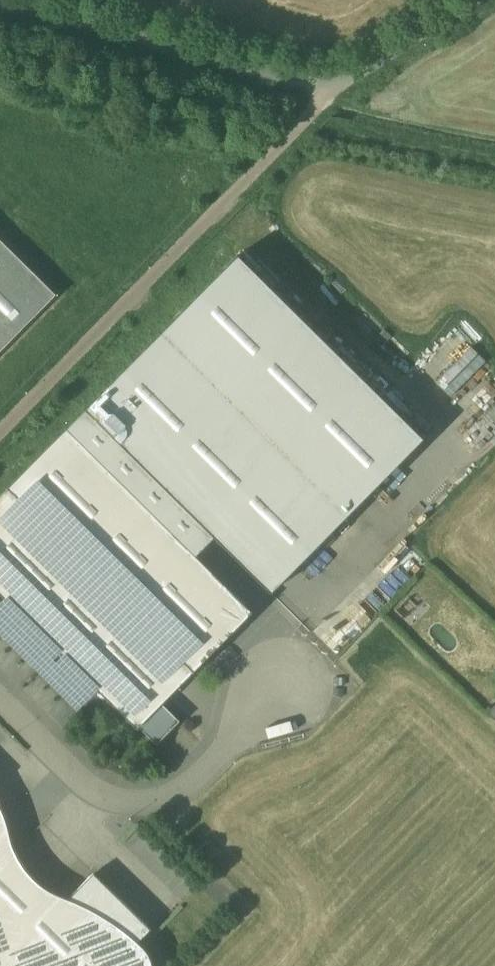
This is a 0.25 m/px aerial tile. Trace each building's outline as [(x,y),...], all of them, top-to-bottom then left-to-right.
[(0,240),(0,352),(56,295),(0,240)] [(421,438),(238,257),(85,410),(214,537),(269,592),(421,438)] [(437,380),(453,394),(486,358),(471,344),(437,380)] [(214,537),(85,410),(67,428),(196,556),(214,537)] [(196,556),(67,428),(8,488),(194,671),(252,612),(196,556)] [(8,488),(0,496),(0,593),(8,601),(94,686),(137,728),(139,727),(162,703),(194,671),(8,488)] [(8,601),(0,610),(0,627),(28,655),(31,652),(44,664),(41,667),(78,703),(94,686),(8,601)] [(162,703),(139,727),(157,744),(180,721),(162,703)] [(45,894),(48,890),(39,883),(30,876),(24,868),(17,857),(12,845),(9,833),(5,819),(0,807),(0,850),(45,894)] [(150,958),(143,948),(138,943),(151,929),(108,887),(105,891),(90,876),(68,899),(58,895),(48,890),(45,894),(0,850),(0,965),(151,965),(150,958)] [(90,876),(105,891),(108,887),(93,873),(90,876)]
